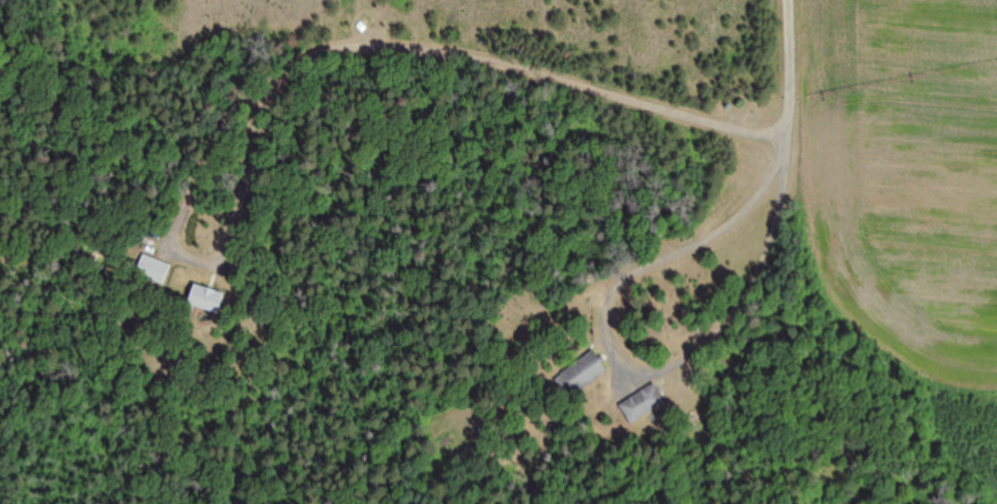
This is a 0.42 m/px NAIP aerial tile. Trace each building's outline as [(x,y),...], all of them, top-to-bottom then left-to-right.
[(137,274),(165,285),(174,265),(146,254),(137,274)] [(222,314),(229,294),(198,284),(192,304),(222,314)] [(576,394),(609,371),(595,350),(555,378),(565,393),(572,388),(576,394)] [(631,424),(667,404),(656,384),(620,405),(631,424)]
